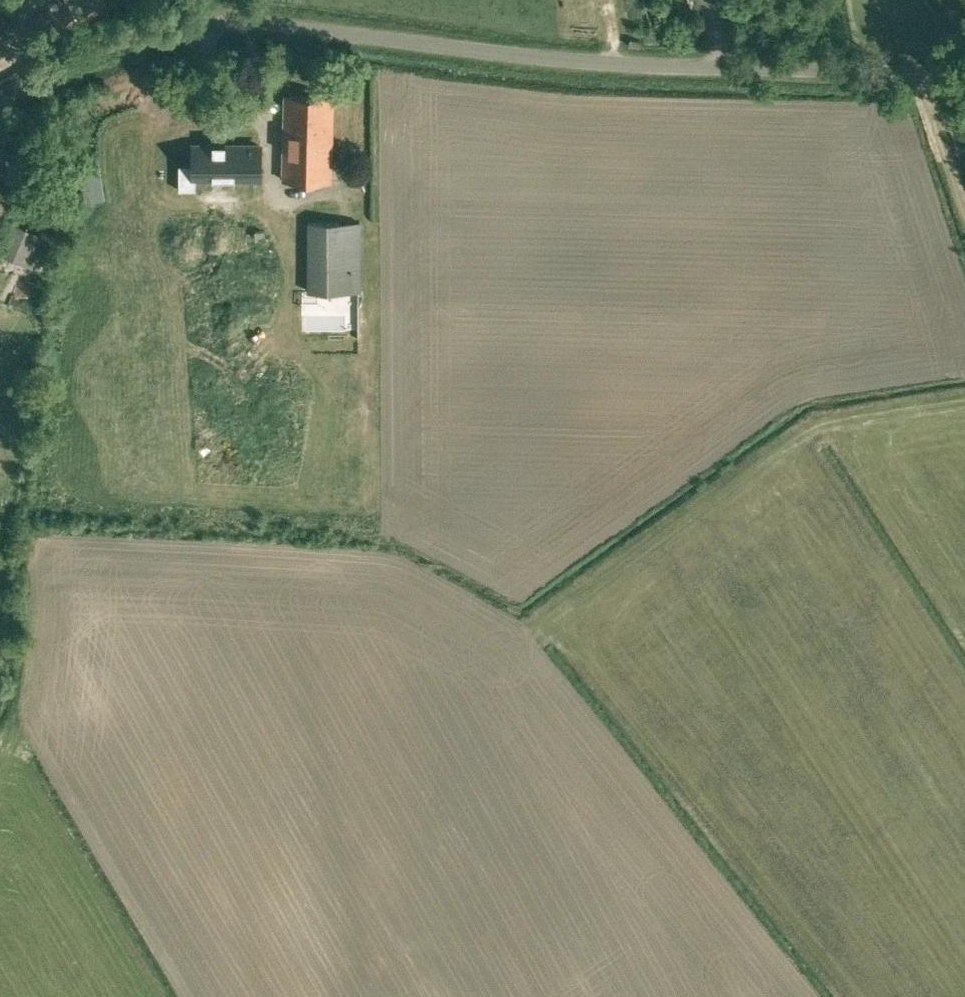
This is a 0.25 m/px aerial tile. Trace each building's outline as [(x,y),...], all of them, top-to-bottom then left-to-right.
[(67,0),(61,0),(35,17),(52,44),(82,24),(67,0)] [(0,13),(0,33),(10,23),(0,13)] [(332,179),(335,95),(285,94),(283,178),(332,179)] [(179,163),(179,189),(195,189),(195,178),(251,178),(251,160),(259,160),(260,144),(194,144),(194,163),(179,163)] [(0,168),(0,234),(4,236),(27,180),(0,168)] [(52,238),(12,221),(0,248),(0,250),(39,268),(52,238)] [(308,221),(308,239),(328,239),(328,290),(360,291),(360,221),(308,221)]
